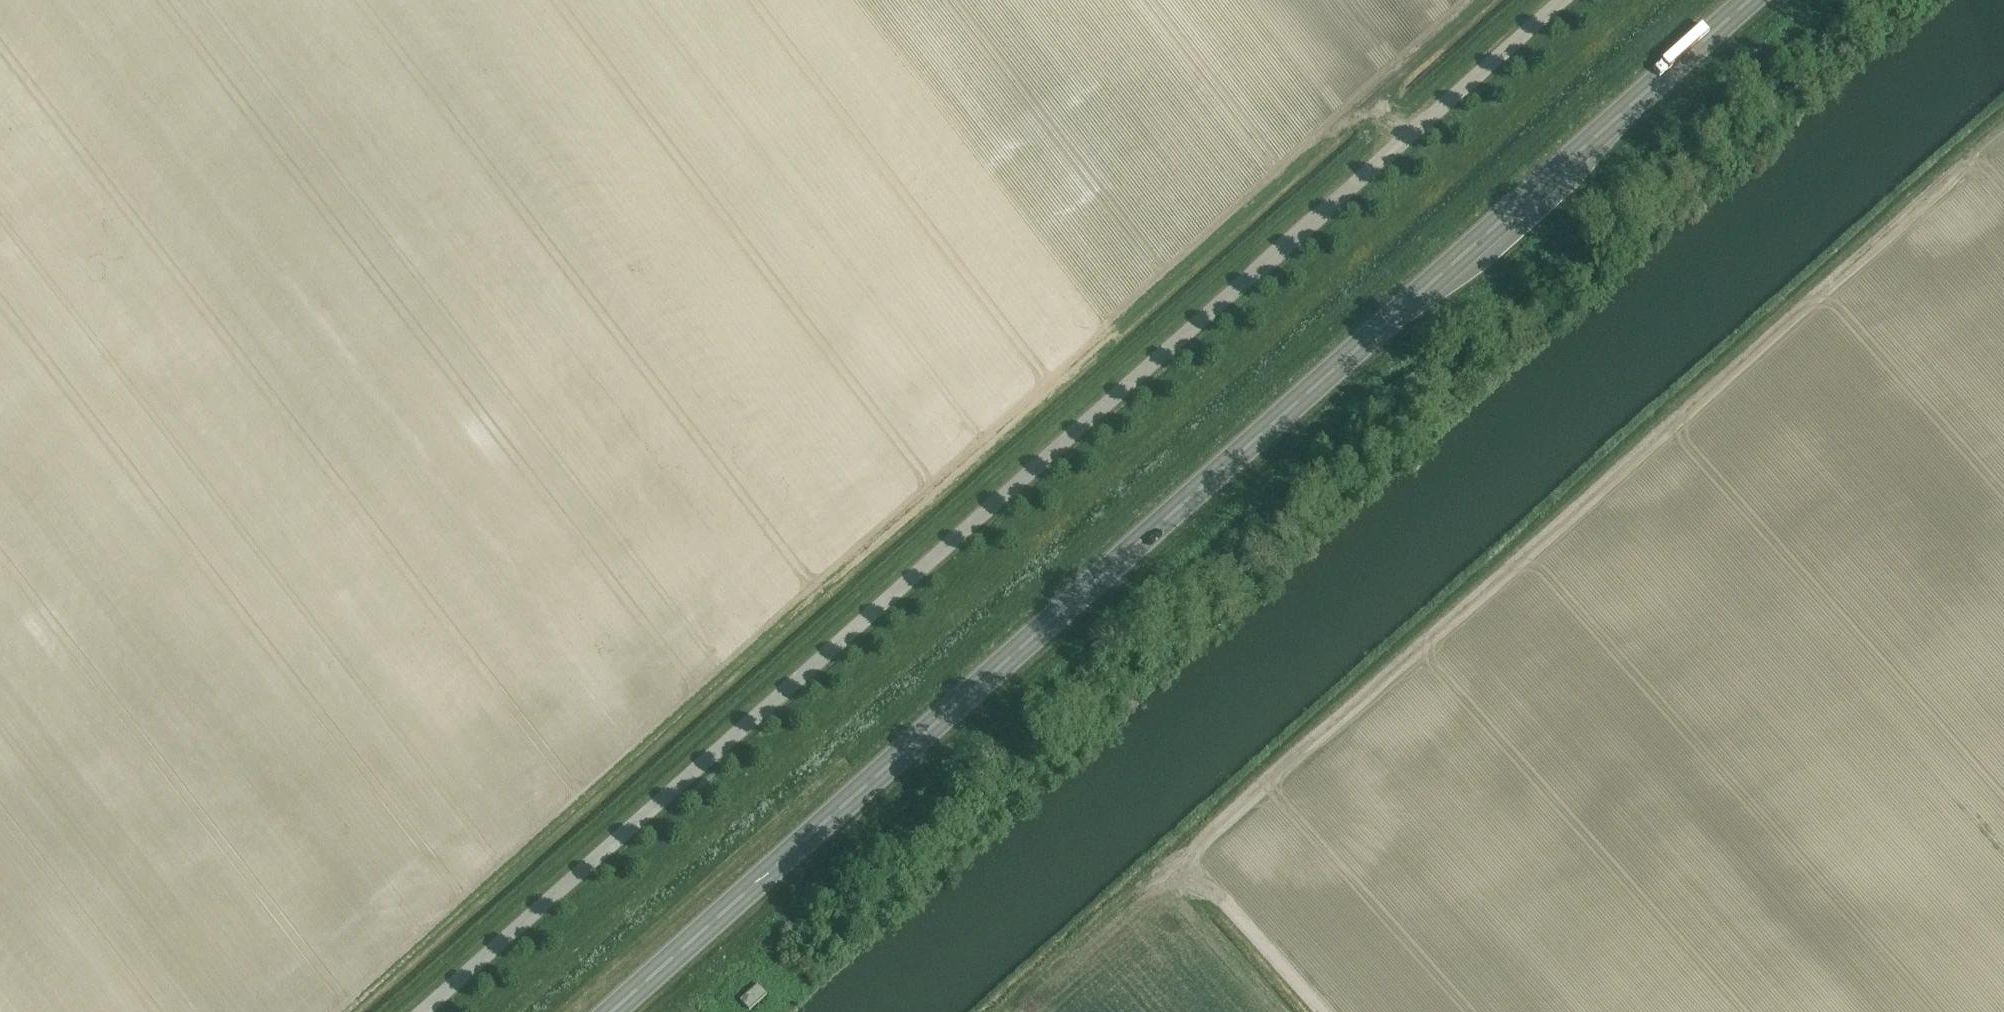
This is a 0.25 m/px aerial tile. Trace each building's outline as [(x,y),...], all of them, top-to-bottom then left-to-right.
[(767,996),(758,986),(740,1002),(748,1011),(749,1011),(767,996)]
